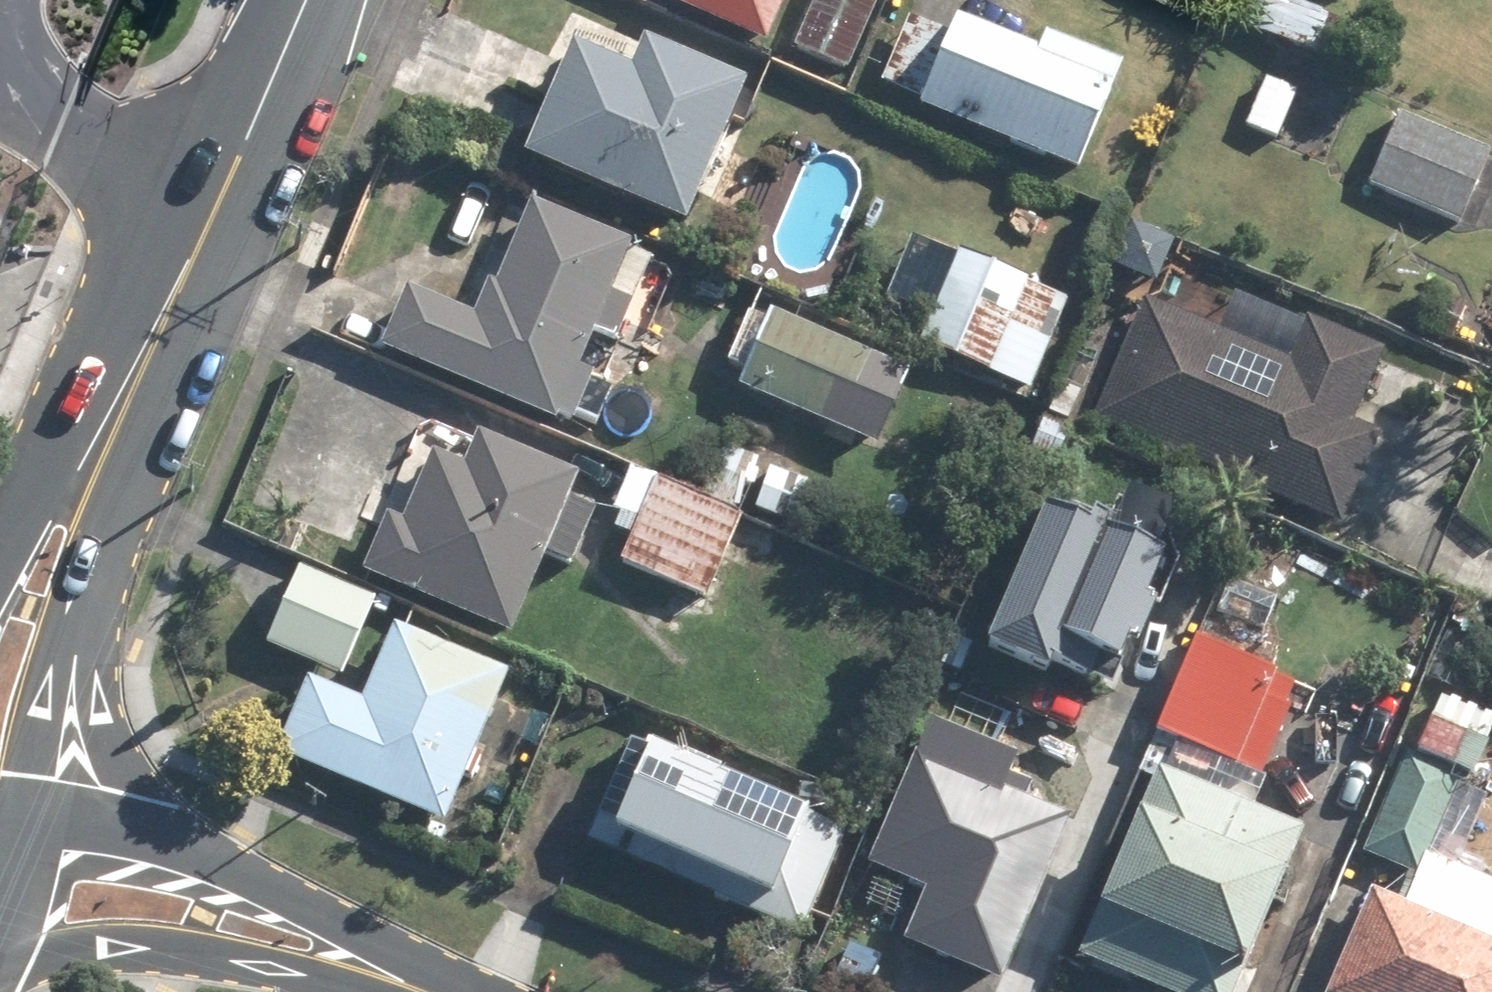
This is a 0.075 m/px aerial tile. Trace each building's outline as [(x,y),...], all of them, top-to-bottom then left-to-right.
[(795,0),(672,0),(669,7),(772,52),(795,0)] [(800,46),(859,72),(892,0),(821,0),(800,46)] [(1252,28),(1328,58),(1343,19),(1293,0),(1263,0),(1252,28)] [(958,35),(917,19),(890,83),(930,100),(926,110),(1088,177),(1133,69),(1053,36),(1047,52),(965,18),(958,35)] [(700,227),(757,88),(656,48),(644,77),(576,50),(532,159),(700,227)] [(1285,140),(1303,91),(1268,78),(1249,127),(1285,140)] [(1371,186),(1469,224),(1491,165),(1491,147),(1400,112),(1371,186)] [(618,298),(642,240),(534,197),(502,278),(495,275),(478,318),(403,288),(380,344),(583,425),(605,371),(588,365),(602,330),(622,338),(636,305),(618,298)] [(1073,299),(933,239),(894,330),(1034,390),(1073,299)] [(1226,327),(1140,290),(1085,418),(1347,529),(1388,432),(1362,421),(1393,348),(1310,313),(1306,320),(1241,292),(1226,327)] [(776,312),(745,387),(884,444),(915,368),(776,312)] [(576,567),(604,508),(582,498),(591,480),(484,429),(468,463),(439,449),(407,516),(394,509),(367,564),(519,636),(556,557),(576,567)] [(704,500),(747,518),(752,506),(772,457),(729,439),(704,500)] [(772,457),(752,506),(799,525),(819,476),(772,457)] [(629,470),(611,527),(631,539),(627,562),(712,605),(747,518),(704,500),(629,470)] [(1180,553),(1048,501),(991,645),(1097,686),(1110,653),(1137,663),(1180,553)] [(304,567),(272,640),(346,672),(378,599),(304,567)] [(514,674),(401,627),(371,700),(313,676),(280,754),(450,825),(514,674)] [(1202,637),(1163,731),(1267,774),(1306,680),(1202,637)] [(1056,876),(1081,820),(1005,787),(1020,751),(936,715),(873,861),(929,885),(906,940),(1001,981),(1048,872),(1056,876)] [(1480,780),(1491,752),(1491,745),(1431,721),(1417,755),(1480,780)] [(655,744),(617,828),(783,901),(820,818),(655,744)] [(1457,784),(1408,762),(1368,850),(1417,872),(1457,784)] [(1312,824),(1163,763),(1082,960),(1159,991),(1243,991),(1312,824)] [(1327,991),(1491,991),(1491,942),(1372,890),(1327,991)]
